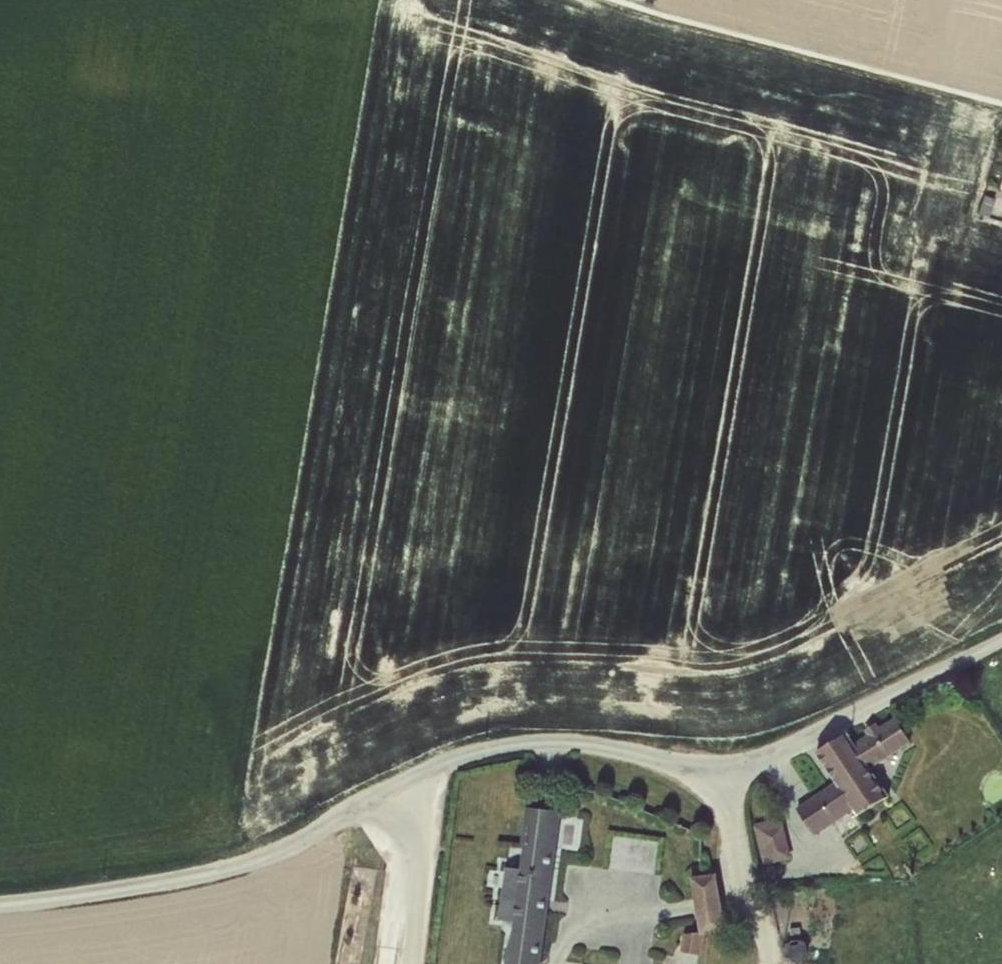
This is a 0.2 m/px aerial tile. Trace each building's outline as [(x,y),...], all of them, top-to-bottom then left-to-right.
[(796,804),(810,834),(887,797),(871,764),(912,745),(895,711),(815,750),(832,786),(796,804)] [(558,822),(524,818),(521,848),(504,847),(495,924),(509,926),(505,963),(542,963),(558,822)] [(787,818),(760,819),(761,860),(788,859),(787,818)] [(723,873),(695,872),(692,951),(710,952),(710,932),(721,932),(723,873)]
